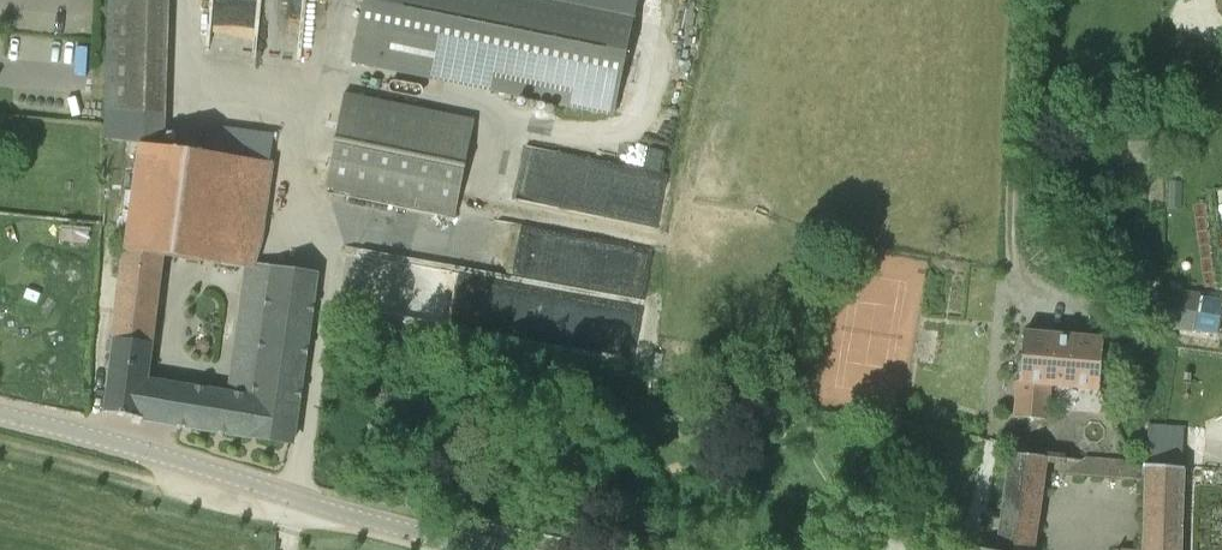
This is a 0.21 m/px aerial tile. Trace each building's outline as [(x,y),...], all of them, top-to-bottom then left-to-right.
[(113,143),(171,144),(174,0),(116,0),(113,143)] [(300,63),(307,0),(216,0),(214,19),(212,19),(209,53),(300,63)] [(635,16),(638,0),(365,0),(352,63),(614,116),(635,16)] [(456,210),(456,209),(474,121),(344,94),(326,184),(456,210)] [(146,420),(293,442),(317,271),(259,263),(273,162),(261,160),(202,152),(142,143),(106,413),(146,420)] [(89,244),(93,228),(65,222),(61,237),(89,244)] [(1161,286),(1155,324),(1193,330),(1199,292),(1161,286)] [(556,328),(566,301),(531,289),(521,317),(556,328)] [(1019,381),(1016,416),(1046,419),(1049,383),(1099,387),(1103,340),(1023,333),(1019,381)] [(1045,456),(1011,454),(1002,519),(986,516),(979,548),(977,548),(977,549),(1031,549),(1045,456)] [(1144,480),(1144,464),(1064,457),(1062,474),(1144,480)] [(1183,468),(1144,464),(1144,480),(1147,480),(1145,549),(1181,549),(1183,468)]
